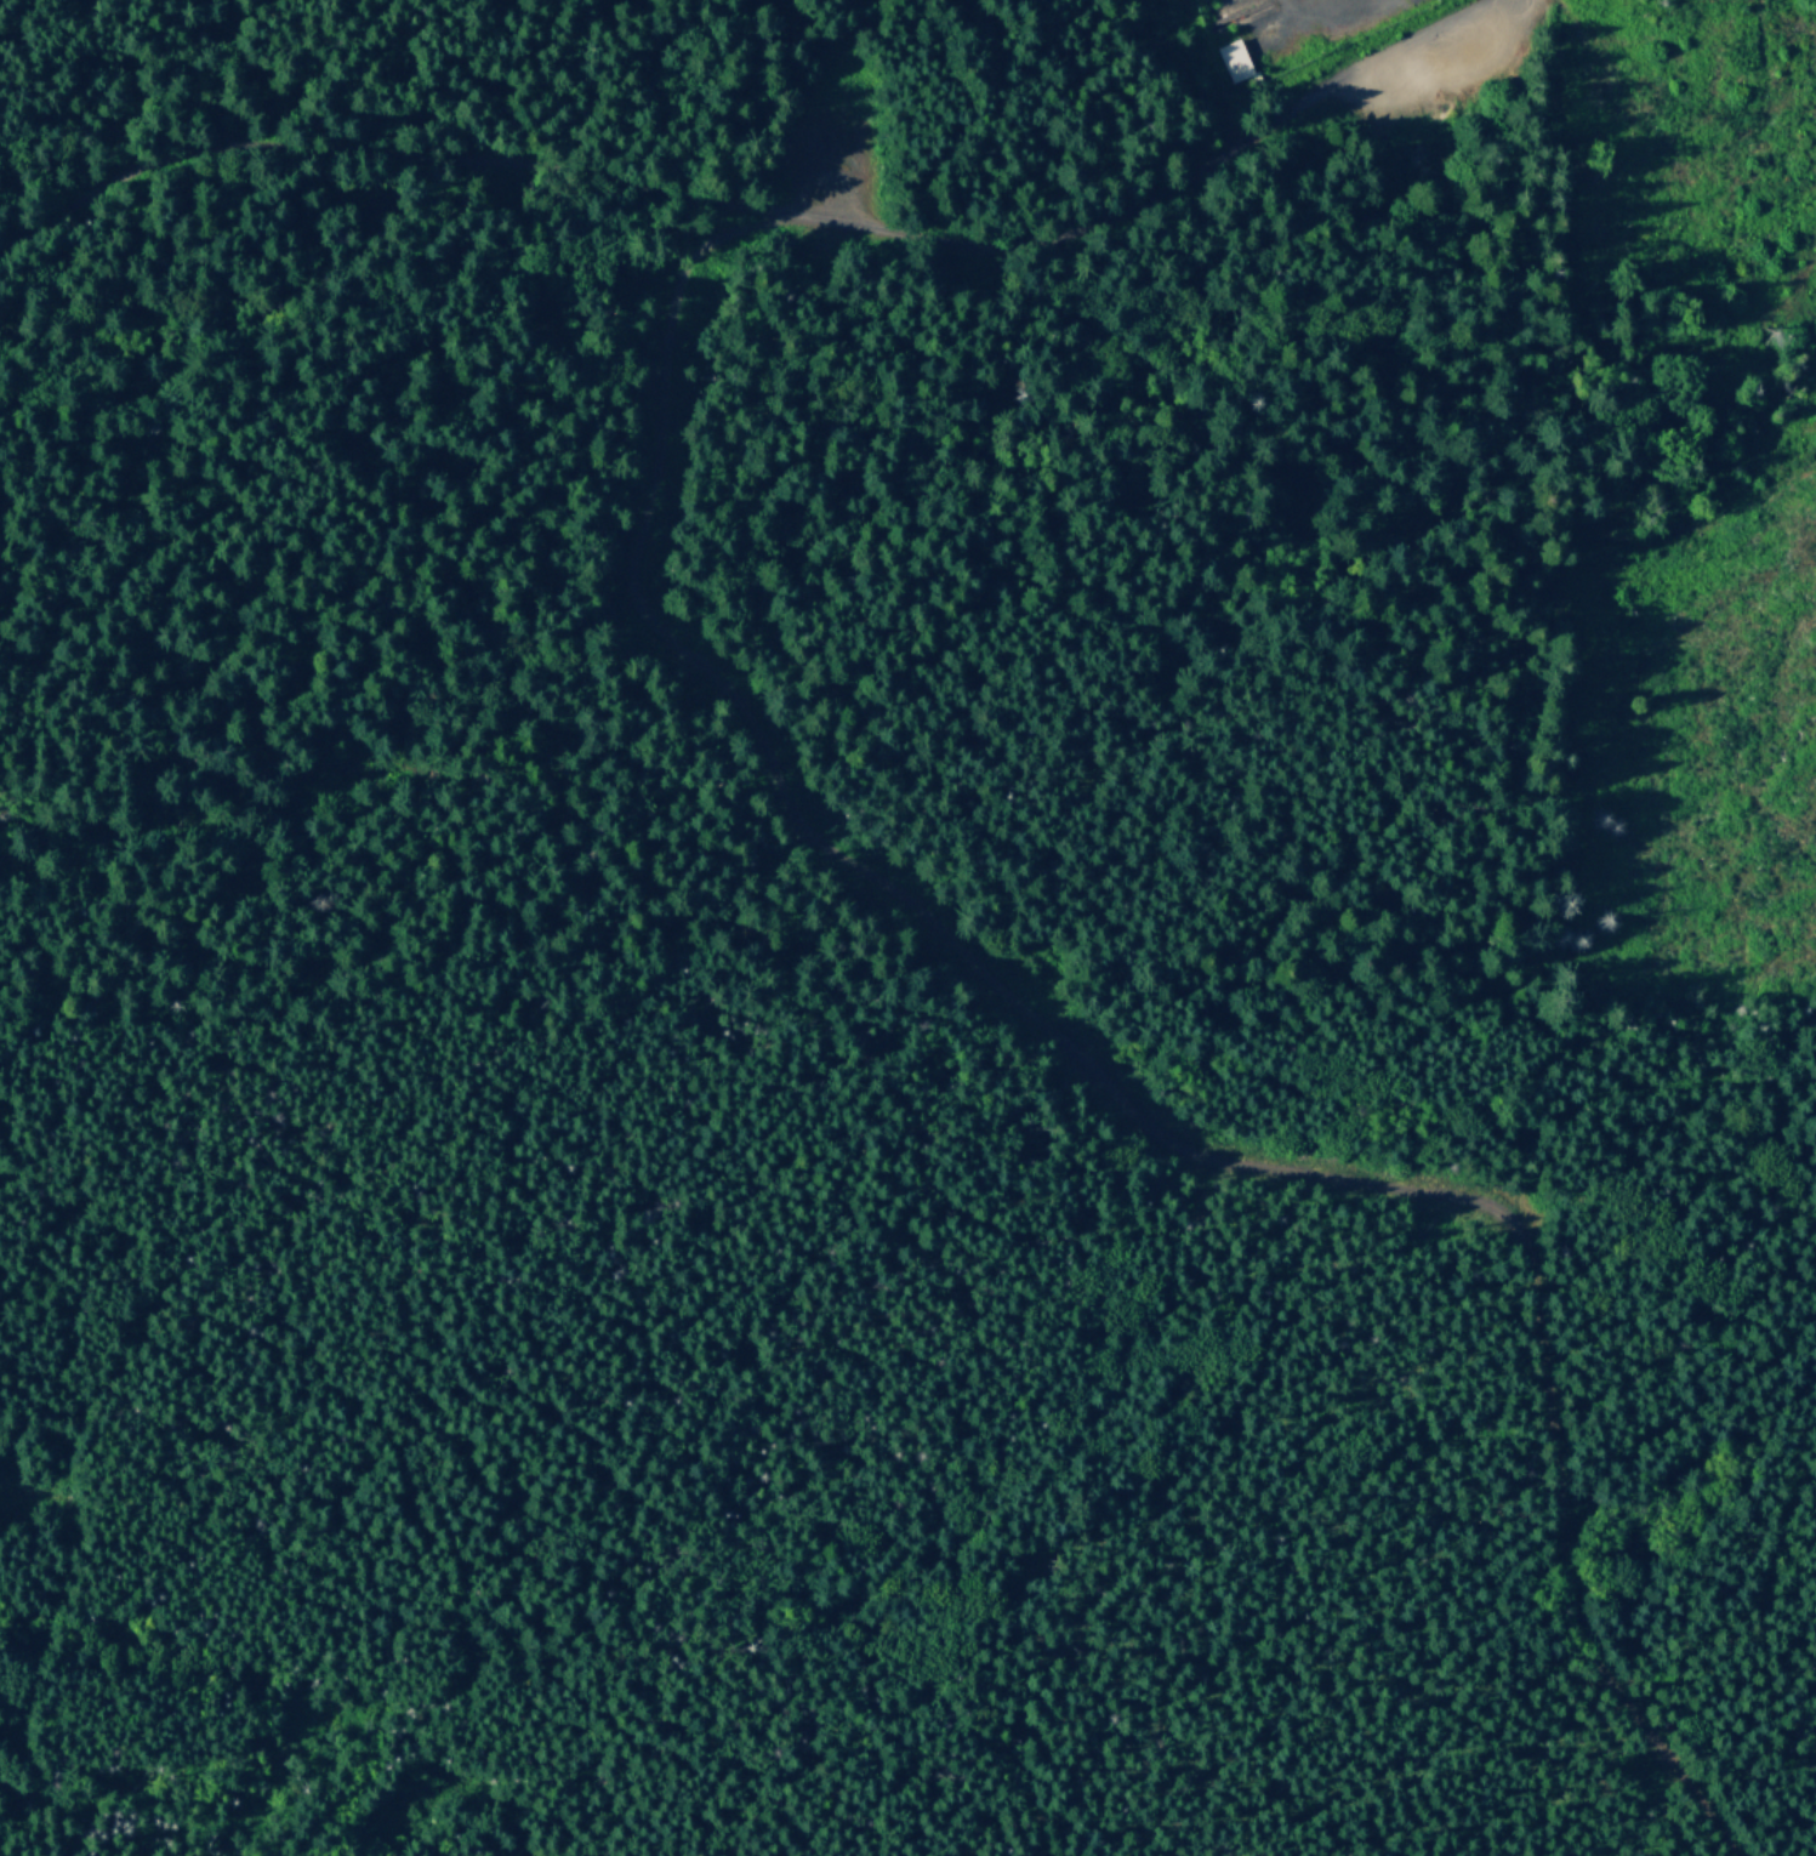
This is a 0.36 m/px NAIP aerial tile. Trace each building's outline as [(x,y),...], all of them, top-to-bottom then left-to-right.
[(1229,82),(1254,71),(1239,36),(1213,47),(1229,82)]
